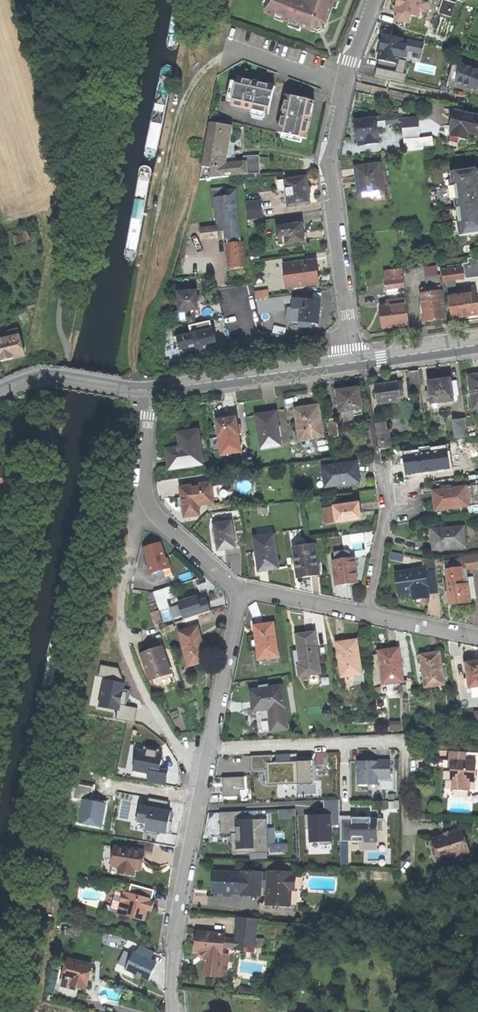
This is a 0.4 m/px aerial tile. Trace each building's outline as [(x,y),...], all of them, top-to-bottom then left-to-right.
[(314,29),(315,31),(316,33),(324,31),(323,28),(323,26),(324,22),(328,23),(333,8),(336,1),(339,3),(340,0),(307,0),(306,1),(304,0),(270,0),(265,14),(275,18),(276,16),(284,19),(283,21),(290,24),(289,27),(300,32),(302,28),(309,31),(310,27),(314,29)] [(394,13),(404,14),(403,18),(407,18),(408,15),(416,16),(417,11),(424,12),(425,3),(418,2),(419,0),(396,0),(394,13)] [(446,0),(443,0),(438,13),(450,17),(455,3),(446,0)] [(385,25),(383,35),(391,37),(393,28),(385,25)] [(398,59),(401,49),(422,54),(424,44),(391,37),(383,35),(381,47),(380,50),(381,50),(379,60),(397,64),(398,59)] [(398,59),(397,64),(396,72),(404,74),(406,61),(398,59)] [(456,82),(460,65),(453,62),(449,79),(456,82)] [(456,82),(477,90),(477,87),(477,86),(477,72),(460,65),(456,82)] [(377,68),(375,76),(404,82),(405,74),(404,74),(396,72),(377,68)] [(265,114),(268,114),(274,86),(260,83),(261,81),(252,79),(252,81),(237,78),(236,84),(232,101),(231,106),(250,110),(253,111),(265,114)] [(227,100),(232,101),(236,84),(230,83),(227,100)] [(283,110),(280,110),(280,114),(279,118),(281,118),(278,133),(282,134),(302,138),(306,139),(314,101),(286,95),(283,110)] [(456,110),(453,122),(452,130),(451,134),(468,138),(469,134),(477,136),(477,115),(456,110)] [(404,122),(403,115),(376,118),(377,122),(386,121),(387,124),(404,122)] [(378,139),(378,135),(383,134),(382,128),(377,129),(377,122),(376,118),(354,120),(356,130),(357,141),(358,141),(378,139)] [(403,129),(404,140),(420,139),(418,121),(404,122),(404,129),(403,129)] [(211,168),(210,179),(222,177),(225,164),(232,127),(210,123),(202,166),(211,168)] [(232,127),(225,164),(236,163),(235,152),(232,127)] [(281,139),(300,143),(302,138),(282,134),(281,139)] [(420,139),(404,140),(405,148),(433,145),(432,137),(420,139)] [(244,157),(245,162),(246,162),(247,174),(259,173),(259,157),(244,157)] [(236,163),(225,164),(222,177),(247,174),(246,162),(245,162),(236,163)] [(363,196),(384,193),(380,164),(355,167),(356,178),(361,177),(363,196)] [(211,168),(202,166),(199,180),(210,179),(211,168)] [(452,171),(454,186),(456,186),(457,199),(455,199),(456,209),(458,208),(460,222),(458,222),(460,236),(477,234),(477,168),(452,171)] [(306,177),(278,181),(279,190),(286,189),(288,205),(310,202),(308,188),(306,177)] [(226,239),(240,238),(240,235),(236,190),(225,191),(225,196),(214,197),(215,208),(216,221),(223,221),(224,231),(225,239),(226,239)] [(212,209),(215,208),(214,197),(225,196),(225,191),(210,192),(212,209)] [(245,203),(246,210),(261,208),(260,201),(245,203)] [(247,221),(262,219),(261,208),(246,210),(247,221)] [(294,225),(290,225),(276,227),(279,245),(305,242),(303,224),(294,225)] [(201,238),(218,237),(217,232),(217,228),(200,229),(201,238)] [(13,246),(27,239),(24,232),(10,239),(13,246)] [(240,243),(227,244),(226,244),(227,257),(228,268),(245,267),(242,242),(240,243)] [(469,259),(470,267),(441,271),(443,281),(477,276),(477,264),(477,258),(469,259)] [(316,261),(284,265),(287,288),(319,284),(317,270),(316,261)] [(382,289),(403,286),(402,276),(381,278),(382,289)] [(437,320),(444,319),(442,297),(441,297),(439,282),(426,283),(428,298),(421,299),(424,322),(437,320)] [(380,308),(382,327),(396,325),(409,323),(404,290),(387,293),(389,306),(380,308)] [(255,293),(257,301),(268,299),(267,291),(255,293)] [(188,311),(198,310),(198,306),(196,292),(178,293),(179,312),(188,311)] [(448,297),(451,317),(467,315),(477,313),(477,311),(476,293),(474,294),(458,296),(448,297)] [(268,299),(257,301),(258,313),(284,310),(282,297),(268,299)] [(293,308),(301,309),(302,300),(294,299),(293,308)] [(320,302),(302,300),(301,309),(299,323),(299,326),(312,328),(313,323),(318,324),(319,309),(320,302)] [(288,322),(299,323),(301,309),(293,308),(289,308),(288,322)] [(189,321),(188,311),(179,312),(176,312),(177,322),(189,321)] [(193,334),(211,329),(210,322),(190,327),(191,334),(193,334)] [(286,329),(273,326),(272,334),(285,336),(286,329)] [(1,361),(10,359),(24,355),(18,328),(9,330),(10,337),(0,339),(0,355),(1,361)] [(211,329),(193,334),(196,347),(196,349),(201,348),(201,350),(217,346),(214,335),(213,335),(211,329)] [(196,347),(193,334),(191,334),(178,337),(181,350),(196,347)] [(236,355),(241,354),(238,341),(233,343),(236,355)] [(419,371),(409,372),(410,382),(411,389),(421,388),(419,371)] [(470,376),(474,409),(477,409),(477,375),(470,376)] [(429,382),(432,404),(454,401),(454,396),(458,395),(456,382),(452,382),(451,379),(439,381),(429,382)] [(376,386),(378,404),(404,400),(402,386),(399,387),(399,383),(388,384),(376,386)] [(343,411),(344,421),(348,420),(348,418),(355,417),(355,416),(364,415),(360,388),(350,389),(337,391),(340,412),(343,411)] [(297,409),(301,440),(324,436),(319,406),(307,407),(297,409)] [(262,448),(282,445),(276,412),(266,413),(256,415),(262,448)] [(219,437),(239,434),(237,417),(226,419),(217,420),(219,437)] [(337,418),(328,419),(331,438),(339,436),(337,418)] [(458,439),(468,437),(466,418),(455,420),(458,439)] [(200,449),(205,448),(204,440),(199,441),(198,431),(190,432),(182,433),(184,448),(180,449),(166,451),(169,470),(203,465),(200,449)] [(380,450),(390,448),(388,433),(378,434),(380,450)] [(407,475),(434,471),(431,449),(421,451),(421,453),(405,455),(407,470),(407,475)] [(358,474),(357,463),(323,467),(326,487),(360,482),(358,474)] [(12,488),(5,468),(0,470),(0,492),(12,488)] [(450,478),(463,476),(463,469),(449,471),(450,478)] [(184,516),(199,514),(198,504),(213,502),(211,483),(181,487),(182,497),(179,497),(180,502),(180,507),(183,506),(184,516)] [(477,505),(477,485),(453,488),(442,489),(433,490),(434,496),(435,500),(438,500),(439,509),(477,505)] [(360,513),(359,503),(334,506),(334,507),(337,522),(337,523),(361,519),(360,513)] [(326,524),(337,522),(334,507),(324,508),(326,524)] [(217,551),(235,548),(231,521),(213,524),(216,542),(217,551)] [(464,527),(435,529),(436,540),(432,540),(433,540),(433,550),(465,548),(464,527)] [(365,532),(352,534),(353,542),(367,540),(365,532)] [(274,535),(255,537),(259,571),(268,570),(279,568),(274,535)] [(152,573),(157,572),(163,570),(170,568),(167,558),(165,559),(160,543),(144,547),(147,558),(149,564),(152,573)] [(315,544),(294,547),(299,578),(308,577),(319,575),(315,544)] [(402,563),(404,555),(390,553),(388,560),(402,563)] [(447,563),(447,569),(447,570),(451,603),(464,602),(471,601),(470,599),(477,598),(475,585),(469,586),(468,586),(464,586),(462,568),(466,567),(466,569),(477,568),(477,558),(477,555),(461,557),(461,561),(447,563)] [(335,560),(333,560),(337,586),(348,585),(358,583),(354,558),(353,558),(335,560)] [(408,592),(415,591),(416,600),(430,598),(428,585),(426,572),(426,570),(425,570),(417,571),(396,574),(399,594),(408,592)] [(433,571),(426,572),(428,585),(435,584),(433,571)] [(154,593),(159,610),(168,607),(166,600),(175,597),(172,587),(154,593)] [(178,602),(184,620),(211,611),(206,598),(199,601),(197,596),(178,602)] [(258,659),(278,657),(274,623),(265,624),(254,626),(258,659)] [(188,666),(206,661),(200,638),(197,627),(179,632),(188,666)] [(300,676),(321,673),(315,632),(305,634),(296,635),(298,650),(301,650),(303,664),(298,665),(300,676)] [(342,677),(361,674),(356,640),(346,642),(337,643),(342,677)] [(151,681),(170,675),(166,662),(162,648),(142,655),(151,681)] [(390,650),(379,651),(383,684),(403,682),(399,649),(390,650)] [(297,677),(300,676),(298,665),(303,664),(301,650),(298,650),(293,651),(297,677)] [(444,680),(448,679),(447,668),(442,669),(440,653),(431,654),(421,656),(425,688),(444,685),(444,680)] [(474,662),(466,663),(470,688),(471,688),(477,687),(477,662),(474,662)] [(106,674),(105,680),(121,683),(123,679),(118,668),(101,665),(99,673),(106,674)] [(173,683),(170,675),(151,681),(154,689),(173,683)] [(121,683),(105,680),(99,707),(117,711),(119,711),(120,705),(123,692),(123,689),(124,684),(121,683)] [(271,731),(287,728),(282,686),(268,688),(267,685),(259,686),(259,689),(250,691),(253,711),(262,710),(263,714),(263,718),(269,717),(271,731)] [(137,708),(125,706),(120,705),(119,711),(117,711),(116,720),(135,723),(137,708)] [(143,751),(138,750),(134,771),(149,774),(148,782),(166,785),(168,771),(163,770),(160,770),(162,761),(163,755),(159,754),(143,751)] [(469,791),(470,781),(475,782),(477,762),(466,761),(467,752),(449,750),(448,760),(449,760),(452,760),(451,767),(450,780),(453,780),(452,789),(469,791)] [(316,753),(316,766),(328,766),(327,752),(316,753)] [(277,755),(277,763),(290,762),(290,754),(277,755)] [(251,771),(267,770),(267,763),(272,763),(272,755),(251,756),(251,771)] [(312,761),(297,762),(298,784),(298,785),(313,785),(312,761)] [(358,762),(358,785),(377,785),(377,778),(390,778),(390,761),(372,761),(358,762)] [(268,786),(298,784),(297,762),(290,762),(277,763),(272,763),(267,763),(267,770),(268,786)] [(240,790),(244,790),(244,777),(222,778),(223,797),(240,796),(240,790)] [(149,798),(147,807),(167,811),(169,802),(149,798)] [(323,800),(324,815),(330,815),(330,825),(340,825),(340,817),(339,800),(323,800)] [(147,807),(141,806),(138,822),(147,824),(145,830),(158,832),(167,834),(169,821),(171,812),(167,811),(147,807)] [(279,810),(279,819),(295,818),(295,809),(279,810)] [(246,812),(219,813),(220,834),(231,834),(231,839),(232,854),(250,853),(267,852),(268,852),(268,845),(267,828),(267,819),(247,820),(246,812)] [(305,830),(310,830),(309,816),(314,816),(314,815),(305,815),(305,830)] [(314,816),(309,816),(310,830),(310,843),(331,842),(330,825),(330,815),(324,815),(320,816),(314,816)] [(360,816),(340,817),(340,825),(341,842),(378,841),(377,832),(384,832),(383,819),(371,819),(371,818),(362,818),(360,818),(360,816)] [(441,861),(469,852),(462,831),(445,836),(434,839),(441,861)] [(439,862),(441,861),(434,839),(432,840),(439,862)] [(138,841),(137,850),(144,851),(152,852),(154,843),(138,841)] [(142,864),(144,851),(137,850),(114,846),(111,865),(119,866),(118,872),(134,875),(135,869),(141,870),(142,864)] [(261,887),(262,872),(262,871),(242,870),(242,873),(214,871),(213,890),(223,891),(232,891),(240,892),(240,895),(260,896),(261,887)] [(268,872),(267,887),(267,900),(266,904),(289,905),(290,889),(294,889),(295,876),(291,876),(291,873),(268,872)] [(134,894),(150,899),(152,899),(154,891),(136,886),(134,894)] [(118,914),(124,894),(121,893),(122,892),(118,891),(117,892),(116,892),(111,911),(118,914)] [(150,899),(134,894),(129,893),(124,892),(124,894),(118,914),(144,920),(147,910),(148,904),(149,901),(150,899)] [(236,939),(235,948),(235,950),(254,952),(257,922),(257,920),(238,918),(236,939)] [(207,952),(222,954),(223,947),(224,938),(224,935),(197,932),(195,951),(202,952),(207,952)] [(223,947),(235,948),(236,939),(224,938),(223,947)] [(155,967),(157,963),(151,960),(154,952),(140,946),(136,954),(133,953),(125,969),(149,980),(155,967)] [(207,952),(206,957),(205,975),(219,977),(222,954),(207,952)] [(228,954),(222,954),(219,977),(226,977),(228,954)] [(91,965),(69,959),(61,986),(78,990),(79,986),(85,988),(86,984),(86,985),(89,976),(91,965)] [(241,987),(240,995),(255,997),(256,989),(241,987)]
